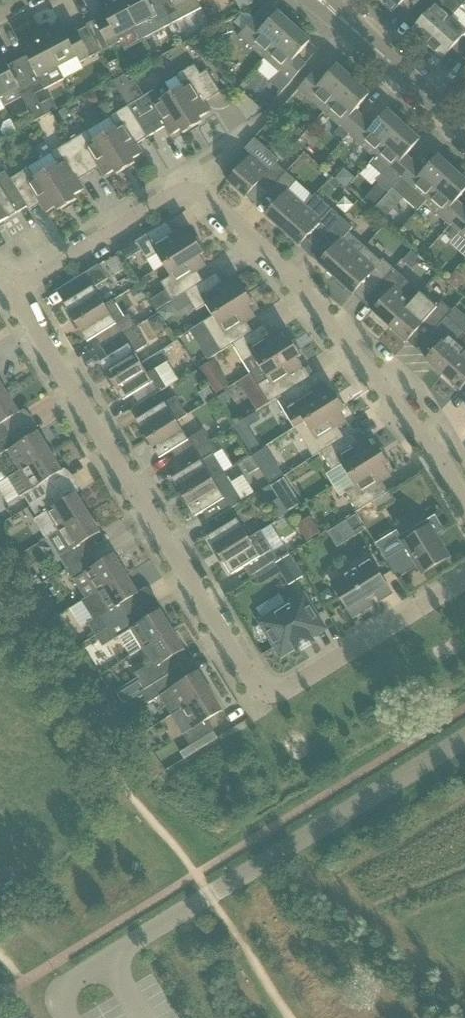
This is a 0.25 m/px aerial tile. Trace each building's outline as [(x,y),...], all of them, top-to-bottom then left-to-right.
[(123,0),(110,0),(100,5),(105,15),(95,20),(109,48),(120,42),(118,37),(137,27),(123,0)] [(160,0),(123,0),(137,27),(143,39),(172,23),(160,0)] [(197,0),(160,0),(172,23),(201,9),(197,1),(198,0),(197,0)] [(252,0),(234,0),(240,11),(254,3),(252,0)] [(393,13),(403,3),(411,12),(422,0),(379,0),(393,13)] [(451,18),(451,17),(459,8),(461,6),(455,0),(422,0),(411,12),(420,21),(411,30),(427,44),(451,18)] [(265,59),(293,27),(277,12),(263,27),(254,19),(253,20),(242,32),(239,36),(265,59)] [(464,52),(464,30),(451,18),(427,44),(443,59),(452,48),(461,56),(464,52)] [(77,30),(67,35),(62,25),(42,36),(60,67),(79,57),(81,62),(101,52),(87,27),(78,32),(77,30)] [(296,57),(307,45),(310,42),(293,27),(265,59),(279,72),(270,82),(281,92),(306,66),(296,57)] [(60,67),(42,36),(22,46),(27,56),(18,61),(33,88),(42,83),(45,89),(65,79),(59,68),(60,67)] [(0,58),(0,97),(1,98),(19,88),(24,98),(36,120),(47,115),(42,105),(36,94),(33,88),(18,61),(8,66),(3,56),(0,58)] [(204,103),(214,96),(220,92),(207,71),(201,75),(195,65),(177,76),(183,86),(171,93),(193,128),(202,122),(200,118),(210,112),(204,103)] [(353,80),(340,69),(336,66),(323,81),(313,72),(298,89),(324,112),(353,80)] [(114,83),(128,106),(144,97),(134,81),(130,84),(125,77),(114,83)] [(369,95),(365,91),(353,80),(324,112),(340,127),(335,133),(344,141),(349,135),(364,118),(356,110),(369,95)] [(193,128),(171,93),(160,100),(154,90),(144,97),(128,106),(148,137),(166,127),(171,136),(181,130),(184,134),(193,128)] [(93,92),(82,98),(88,109),(99,103),(93,92)] [(52,100),(42,105),(47,115),(57,109),(52,100)] [(137,144),(148,137),(128,106),(110,117),(116,128),(105,135),(126,169),(136,163),(133,159),(143,153),(137,144)] [(68,114),(64,109),(55,117),(59,122),(68,114)] [(403,126),(391,115),(387,111),(373,126),(364,118),(349,135),(375,157),(403,126)] [(16,133),(10,121),(3,125),(1,133),(4,139),(16,133)] [(415,163),(406,156),(420,141),(403,126),(375,157),(369,164),(381,175),(375,181),(379,184),(389,193),(392,188),(400,180),(415,163)] [(126,169),(105,135),(94,141),(88,131),(69,143),(89,174),(99,168),(105,177),(115,171),(117,175),(126,169)] [(258,184),(268,193),(287,172),(276,163),(279,160),(254,138),(244,149),(252,156),(228,182),(246,197),(258,184)] [(79,180),(89,174),(69,143),(51,154),(57,164),(46,171),(68,205),(77,200),(74,196),(84,189),(79,180)] [(425,203),(454,171),(441,160),(437,156),(434,159),(424,171),(415,163),(400,180),(392,188),(404,199),(418,211),(425,203)] [(68,205),(46,171),(35,178),(29,168),(10,179),(27,207),(30,211),(40,204),(46,213),(56,207),(58,211),(68,205)] [(10,179),(6,171),(0,175),(0,224),(27,207),(10,179)] [(345,171),(335,181),(345,190),(355,179),(345,171)] [(464,209),(457,201),(464,192),(464,181),(454,171),(425,203),(450,225),(464,209)] [(283,231),(305,206),(288,191),(297,182),(287,172),(268,193),(278,202),(266,216),(283,231)] [(319,244),(340,221),(314,197),(305,206),(283,231),(299,246),(309,235),(319,244)] [(450,225),(445,231),(454,239),(459,233),(464,239),(464,209),(450,225)] [(336,279),(364,247),(348,232),(350,230),(340,221),(319,244),(329,253),(319,264),(336,279)] [(189,237),(183,227),(173,233),(167,223),(136,242),(141,251),(147,260),(157,254),(164,265),(199,244),(193,235),(189,237)] [(204,253),(199,244),(164,265),(171,277),(161,283),(167,292),(172,301),(185,293),(204,282),(197,271),(206,266),(200,256),(204,253)] [(364,247),(336,279),(340,282),(337,284),(346,292),(348,289),(353,294),(360,287),(370,295),(394,269),(384,259),(381,262),(364,247)] [(412,253),(402,263),(412,272),(421,262),(412,253)] [(116,257),(103,265),(107,272),(117,274),(124,270),(116,257)] [(76,323),(105,306),(94,288),(108,279),(99,265),(72,282),(80,295),(65,305),(76,323)] [(390,327),(421,293),(394,269),(370,295),(380,304),(373,312),(390,327)] [(456,273),(447,283),(457,292),(464,282),(464,281),(456,273)] [(216,274),(204,282),(185,293),(193,306),(196,311),(206,305),(213,316),(248,295),(242,286),(238,288),(232,278),(223,284),(216,274)] [(137,288),(129,293),(136,305),(145,300),(137,288)] [(426,321),(435,329),(447,316),(452,311),(442,302),(437,307),(421,293),(390,327),(407,342),(426,321)] [(253,332),(247,322),(256,316),(250,306),(254,304),(248,295),(213,316),(203,322),(222,352),(233,345),(253,332)] [(102,348),(136,327),(129,315),(125,318),(114,300),(105,306),(76,323),(88,342),(96,337),(102,348)] [(174,318),(167,307),(158,313),(165,324),(174,318)] [(435,329),(424,341),(435,350),(426,360),(443,375),(464,351),(464,333),(447,316),(435,329)] [(158,317),(148,323),(154,334),(164,328),(158,317)] [(286,340),(280,330),(270,335),(264,326),(253,332),(233,345),(251,374),(296,346),(290,337),(286,340)] [(112,382),(141,364),(135,353),(148,345),(136,327),(102,348),(109,358),(101,363),(112,382)] [(277,399),(310,378),(297,358),(301,356),(296,346),(251,374),(269,404),(277,399)] [(443,375),(460,390),(464,385),(464,351),(443,375)] [(168,386),(180,379),(169,360),(157,366),(168,386)] [(218,369),(212,360),(199,368),(205,377),(218,369)] [(147,374),(141,364),(112,382),(124,400),(133,395),(139,405),(167,388),(155,369),(147,374)] [(197,373),(187,378),(194,389),(203,383),(197,373)] [(330,394),(324,384),(317,374),(310,378),(277,399),(295,428),(340,400),(334,391),(330,394)] [(209,389),(199,396),(205,406),(216,400),(209,389)] [(4,422),(19,413),(7,393),(0,398),(0,440),(11,434),(4,422)] [(226,395),(217,400),(222,408),(231,403),(226,395)] [(148,440),(177,422),(177,421),(187,415),(176,397),(166,403),(137,421),(148,440)] [(340,400),(295,428),(302,439),(313,458),(321,453),(345,438),(338,428),(347,422),(341,412),(345,410),(340,400)] [(260,422),(256,415),(234,428),(250,454),(260,448),(249,429),(260,422)] [(178,461),(211,441),(204,430),(188,439),(177,422),(148,440),(160,459),(172,451),(178,461)] [(50,451),(39,432),(18,445),(11,434),(0,440),(0,481),(1,482),(7,477),(8,478),(50,451)] [(374,448),(368,438),(358,443),(352,434),(345,438),(321,453),(332,471),(342,465),(349,476),(384,454),(378,445),(374,448)] [(184,498),(225,473),(213,454),(217,452),(211,441),(178,461),(185,472),(173,479),(184,498)] [(260,469),(270,486),(284,477),(267,449),(253,458),(260,469)] [(62,471),(50,451),(8,478),(20,497),(23,495),(30,507),(54,492),(47,480),(62,471)] [(382,482),(391,476),(385,466),(389,464),(384,454),(349,476),(356,487),(346,493),(357,512),(389,492),(382,482)] [(260,469),(253,458),(242,465),(249,476),(260,469)] [(209,523),(243,502),(232,484),(225,473),(184,498),(196,517),(203,512),(209,523)] [(234,481),(244,499),(255,493),(245,475),(234,481)] [(272,489),(278,499),(288,514),(300,506),(284,481),(272,489)] [(48,538),(88,513),(76,494),(61,503),(54,492),(30,507),(38,518),(35,520),(46,539),(48,538)] [(394,501),(389,493),(373,502),(378,510),(394,501)] [(270,504),(280,519),(288,514),(278,499),(270,504)] [(100,532),(88,513),(48,538),(67,569),(68,568),(92,553),(85,542),(100,532)] [(450,558),(436,535),(445,530),(435,515),(413,528),(416,533),(403,542),(406,547),(418,566),(423,574),(450,558)] [(297,524),(306,541),(320,533),(310,516),(297,524)] [(365,533),(355,518),(328,535),(337,550),(365,533)] [(250,538),(249,538),(238,520),(209,537),(220,556),(250,538)] [(0,526),(0,537),(2,539),(8,535),(9,527),(6,522),(0,526)] [(250,577),(279,560),(273,549),(261,531),(250,538),(220,556),(232,575),(244,567),(250,577)] [(99,564),(92,553),(68,568),(87,598),(126,574),(114,555),(99,564)] [(290,554),(276,562),(283,573),(291,585),(304,577),(290,554)] [(406,573),(395,554),(386,560),(397,579),(406,573)] [(390,591),(380,574),(370,558),(331,582),(351,615),(353,614),(356,615),(368,609),(367,605),(369,604),(366,599),(375,593),(378,598),(390,591)] [(283,573),(276,562),(255,575),(262,586),(283,573)] [(138,593),(126,574),(87,598),(82,601),(94,620),(88,624),(96,636),(106,629),(130,614),(123,603),(138,593)] [(314,642),(311,637),(324,629),(304,596),(287,607),(262,622),(261,623),(281,655),(296,646),(299,652),(314,642)] [(130,614),(106,629),(113,641),(119,637),(130,656),(143,649),(173,630),(161,611),(137,626),(130,614)] [(183,666),(176,654),(185,649),(173,630),(143,649),(152,663),(135,674),(139,679),(145,690),(176,670),(183,666)] [(172,715),(211,691),(199,672),(183,682),(176,670),(145,690),(141,692),(148,704),(160,696),(172,715)] [(207,720),(223,710),(211,691),(172,715),(190,746),(214,732),(207,720)]
